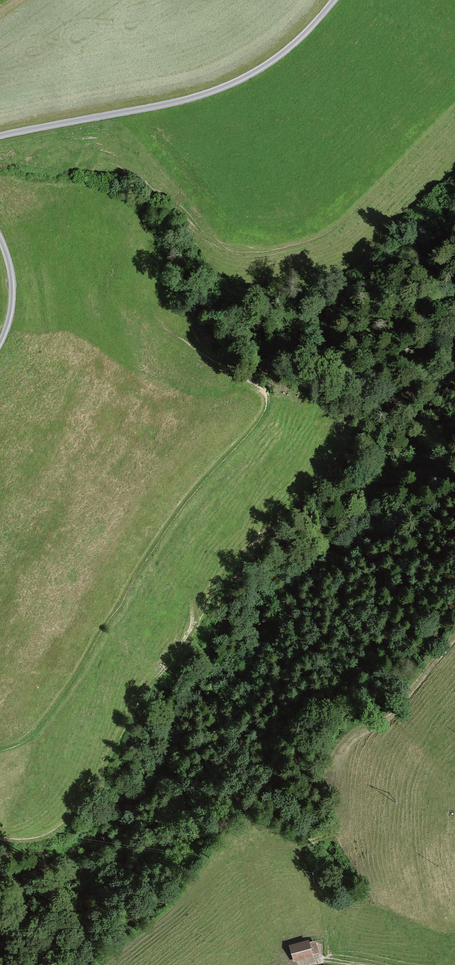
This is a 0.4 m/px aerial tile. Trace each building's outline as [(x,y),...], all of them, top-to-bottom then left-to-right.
[(312,946),(294,951),(297,964),(315,960),(312,946)]
